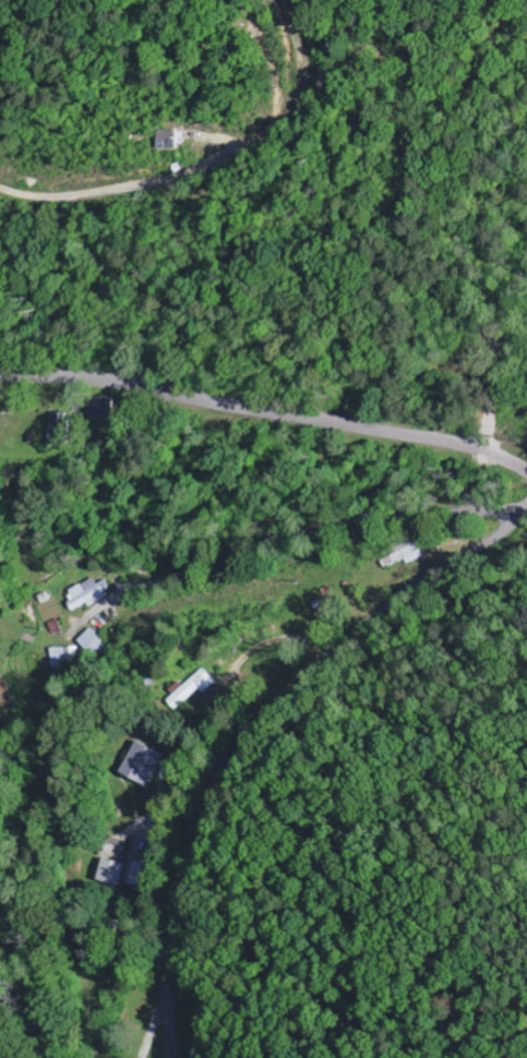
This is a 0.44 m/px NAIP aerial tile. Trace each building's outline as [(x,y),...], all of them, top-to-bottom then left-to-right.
[(156,150),(174,149),(174,131),(155,131),(156,150)] [(91,417),(114,418),(114,399),(91,399),(91,417)] [(71,612),(86,604),(88,608),(111,595),(103,581),(96,585),(92,578),(67,592),(71,599),(66,602),(71,612)] [(77,641),(94,658),(106,646),(90,629),(77,641)] [(78,666),(78,647),(50,649),(51,668),(78,666)] [(170,701),(178,711),(201,690),(205,695),(219,683),(206,669),(186,687),(181,683),(172,690),(177,695),(170,701)] [(122,774),(149,788),(166,756),(139,742),(122,774)] [(125,865),(104,859),(98,880),(119,886),(125,865)] [(129,885),(151,888),(154,866),(132,863),(129,885)]
